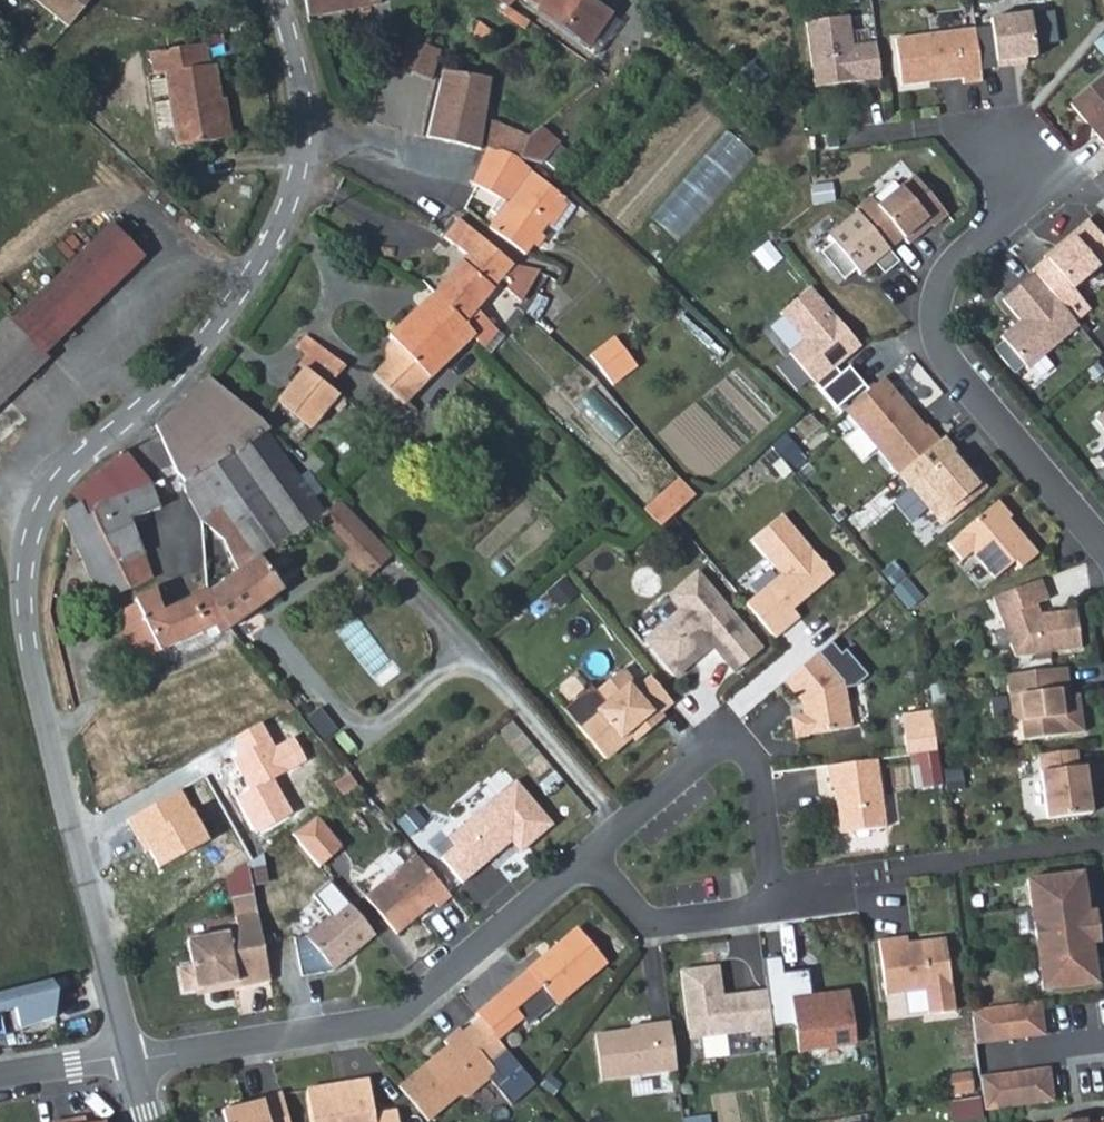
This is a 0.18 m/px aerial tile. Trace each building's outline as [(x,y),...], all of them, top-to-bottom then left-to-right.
[(81,26),(98,0),(39,0),(81,26)] [(307,12),(379,1),(379,0),(305,0),(307,12)] [(596,0),(542,0),(539,4),(556,14),(554,17),(589,39),(610,8),(596,0)] [(993,14),(999,63),(1017,61),(1016,56),(1038,53),(1032,10),(993,14)] [(816,82),(883,74),(878,38),(854,41),(851,11),(808,17),(816,82)] [(477,16),(472,35),(487,38),(491,26),(477,16)] [(965,79),(984,76),(977,24),(897,35),(903,82),(932,78),(931,73),(944,72),(945,76),(964,73),(965,79)] [(432,75),(436,58),(439,44),(409,35),(400,65),(432,75)] [(171,65),(187,140),(230,132),(220,92),(227,91),(220,59),(214,60),(209,38),(155,50),(158,67),(171,65)] [(440,77),(443,66),(436,58),(432,75),(436,76),(440,77)] [(423,131),(436,76),(432,75),(400,65),(383,59),(370,114),(423,131)] [(428,131),(455,137),(459,69),(443,66),(440,77),(428,131)] [(491,75),(459,69),(455,137),(482,143),(491,75)] [(1075,101),(1090,120),(1095,119),(1099,125),(1098,130),(1103,137),(1103,76),(1075,101)] [(227,91),(220,92),(230,132),(236,131),(227,91)] [(525,248),(565,191),(532,167),(533,163),(519,156),(528,129),(492,114),(487,145),(475,177),(507,197),(490,223),(525,248)] [(1095,119),(1090,120),(1098,130),(1099,125),(1095,119)] [(680,240),(758,153),(729,127),(651,215),(680,240)] [(871,193),(856,205),(890,246),(904,233),(910,240),(933,221),(935,223),(949,210),(916,171),(880,202),(871,193)] [(900,258),(858,208),(829,232),(834,238),(821,249),(844,276),(858,266),(862,271),(876,258),(886,270),(900,258)] [(459,215),(445,234),(467,252),(482,233),(459,215)] [(1046,253),(1074,286),(1103,260),(1103,231),(1091,216),(1066,236),(1069,239),(1062,245),(1060,242),(1046,253)] [(154,250),(122,218),(23,314),(19,310),(0,328),(0,409),(60,351),(54,345),(154,250)] [(498,276),(503,270),(514,258),(482,233),(467,252),(464,255),(494,280),(498,276)] [(464,255),(437,290),(474,329),(484,340),(499,323),(476,302),(494,280),(464,255)] [(511,275),(506,282),(522,294),(540,265),(514,258),(503,270),(511,275)] [(1081,322),(1036,269),(1004,296),(1022,317),(1025,321),(1021,324),(1018,321),(1003,333),(1030,365),(1081,322)] [(503,270),(498,276),(506,282),(511,275),(503,270)] [(861,341),(811,281),(780,307),(804,336),(789,348),(816,380),(861,341)] [(415,309),(453,349),(474,329),(437,290),(434,292),(415,309)] [(374,370),(404,398),(442,361),(453,349),(415,309),(392,330),(396,336),(388,346),(392,350),(374,370)] [(1093,333),(1103,347),(1103,324),(1093,333)] [(303,363),(326,382),(345,361),(305,331),(295,342),(306,350),(297,359),(303,363)] [(615,337),(592,358),(604,371),(626,350),(615,337)] [(326,382),(303,363),(281,392),(262,417),(270,424),(294,447),(337,390),(326,382)] [(194,431),(167,445),(175,460),(189,491),(205,516),(228,503),(241,529),(259,554),(261,552),(264,555),(323,511),(326,508),(268,427),(270,424),(262,417),(210,372),(171,408),(194,431)] [(900,471),(941,437),(928,421),(926,423),(924,425),(903,400),(905,398),(885,374),(884,374),(846,407),(899,471),(900,471)] [(926,423),(905,398),(903,400),(924,425),(926,423)] [(167,445),(194,431),(171,408),(155,423),(167,445)] [(966,457),(946,433),(941,437),(900,471),(943,522),(989,484),(973,466),(969,469),(966,464),(966,457)] [(81,500),(68,510),(75,525),(87,549),(108,538),(132,584),(153,574),(132,516),(163,503),(153,481),(128,448),(78,495),(81,500)] [(648,512),(663,528),(673,519),(697,496),(681,480),(648,512)] [(323,511),(357,546),(375,527),(342,494),(326,508),(323,511)] [(1013,513),(1000,497),(949,541),(963,558),(974,549),(997,575),(1017,558),(1023,566),(1040,550),(1029,537),(1027,538),(1009,517),(1013,513)] [(241,529),(228,503),(205,516),(227,538),(243,565),(259,554),(241,529)] [(66,530),(75,525),(68,510),(66,530)] [(747,604),(776,638),(791,625),(784,617),(793,609),(834,575),(784,515),(753,540),(782,574),(747,604)] [(393,546),(377,529),(358,547),(374,566),(393,546)] [(110,595),(132,584),(108,538),(87,549),(106,586),(110,595)] [(399,552),(393,546),(374,566),(380,572),(399,552)] [(353,553),(376,576),(380,572),(374,566),(358,547),(353,553)] [(286,583),(264,555),(261,552),(259,554),(243,565),(212,587),(231,623),(286,583)] [(681,609),(644,640),(675,676),(694,661),(695,651),(703,644),(712,645),(734,672),(762,648),(698,572),(670,596),(681,609)] [(909,575),(892,590),(907,607),(923,592),(909,575)] [(1050,597),(1042,577),(993,596),(1017,655),(1082,646),(1077,607),(1041,611),(1037,612),(1035,603),(1038,602),(1050,597)] [(158,588),(137,597),(138,599),(162,649),(210,629),(214,633),(217,633),(231,623),(212,587),(209,584),(167,607),(158,588)] [(141,658),(162,649),(138,599),(118,612),(141,658)] [(784,617),(791,625),(801,617),(793,609),(784,617)] [(375,641),(372,643),(357,622),(342,632),(380,684),(398,671),(375,641)] [(695,651),(694,661),(712,645),(703,644),(695,651)] [(843,681),(819,652),(784,681),(801,701),(802,707),(805,707),(807,712),(804,716),(792,718),(796,738),(851,727),(843,681)] [(1067,664),(1007,672),(1012,712),(1022,719),(1024,737),(1085,729),(1080,692),(1065,694),(1061,695),(1060,687),(1065,686),(1070,685),(1067,664)] [(661,713),(673,702),(652,677),(640,688),(624,669),(596,693),(605,704),(578,726),(606,760),(626,743),(623,739),(631,733),(634,736),(638,741),(665,718),(661,713)] [(940,750),(937,708),(906,710),(909,751),(940,750)] [(623,739),(626,743),(634,736),(631,733),(623,739)] [(1078,764),(1076,747),(1038,752),(1047,816),(1091,811),(1085,763),(1078,764)] [(938,751),(920,753),(924,780),(941,778),(940,765),(938,751)] [(877,759),(828,765),(830,788),(835,787),(841,833),(886,827),(877,759)] [(523,851),(558,822),(520,777),(437,846),(468,882),(515,842),(523,851)] [(436,908),(450,897),(417,854),(364,895),(394,933),(433,903),(436,908)] [(1083,873),(1028,880),(1042,990),(1097,983),(1092,943),(1088,912),(1083,873)] [(363,945),(375,935),(347,901),(305,936),(294,937),(302,975),(334,970),(346,960),(347,952),(355,944),(363,945)] [(1096,911),(1088,912),(1092,943),(1100,942),(1096,911)] [(271,981),(258,912),(236,916),(237,927),(208,934),(209,936),(187,940),(192,966),(179,969),(183,992),(197,989),(217,985),(219,991),(271,981)] [(578,929),(528,970),(477,1014),(498,1039),(523,1018),(516,1009),(542,987),(557,1004),(607,962),(578,929)] [(908,937),(897,938),(898,945),(909,944),(908,937)] [(926,990),(929,1015),(955,1012),(946,939),(909,944),(898,945),(897,938),(879,941),(886,995),(926,990)] [(347,952),(346,960),(363,945),(355,944),(347,952)] [(781,957),(764,959),(767,987),(784,985),(782,973),(783,973),(781,957)] [(719,965),(681,970),(688,1030),(699,1038),(751,1031),(751,1036),(773,1034),(772,1028),(767,989),(731,994),(731,998),(724,999),(723,995),(719,965)] [(784,985),(767,987),(767,989),(772,1028),(790,1025),(798,1031),(800,1052),(821,1049),(821,1047),(856,1042),(850,991),(812,996),(809,969),(783,973),(782,973),(784,985)] [(66,976),(52,980),(58,990),(69,987),(66,976)] [(0,993),(0,1013),(3,1013),(18,1009),(21,1030),(55,1018),(58,990),(52,980),(0,993)] [(217,985),(197,989),(198,995),(219,991),(217,985)] [(1041,1002),(972,1011),(976,1043),(1045,1034),(1041,1002)] [(677,1069),(671,1021),(653,1023),(654,1029),(633,1032),(632,1029),(631,1029),(630,1026),(595,1031),(601,1078),(677,1069)] [(653,1023),(630,1026),(631,1029),(632,1029),(633,1032),(654,1029),(653,1023)] [(490,1064),(460,1027),(444,1041),(448,1045),(399,1087),(428,1121),(459,1095),(468,1096),(490,1079),(512,1105),(532,1088),(502,1053),(490,1064)] [(506,1050),(502,1053),(532,1088),(536,1084),(506,1050)] [(1049,1068),(980,1077),(985,1110),(1054,1101),(1049,1068)] [(974,1070),(947,1074),(950,1096),(977,1092),(974,1070)] [(313,1121),(398,1121),(396,1110),(374,1114),(369,1080),(308,1089),(313,1121)] [(282,1092),(262,1097),(263,1101),(222,1111),(225,1121),(290,1121),(282,1092)] [(982,1117),(980,1098),(961,1100),(963,1119),(982,1117)]
